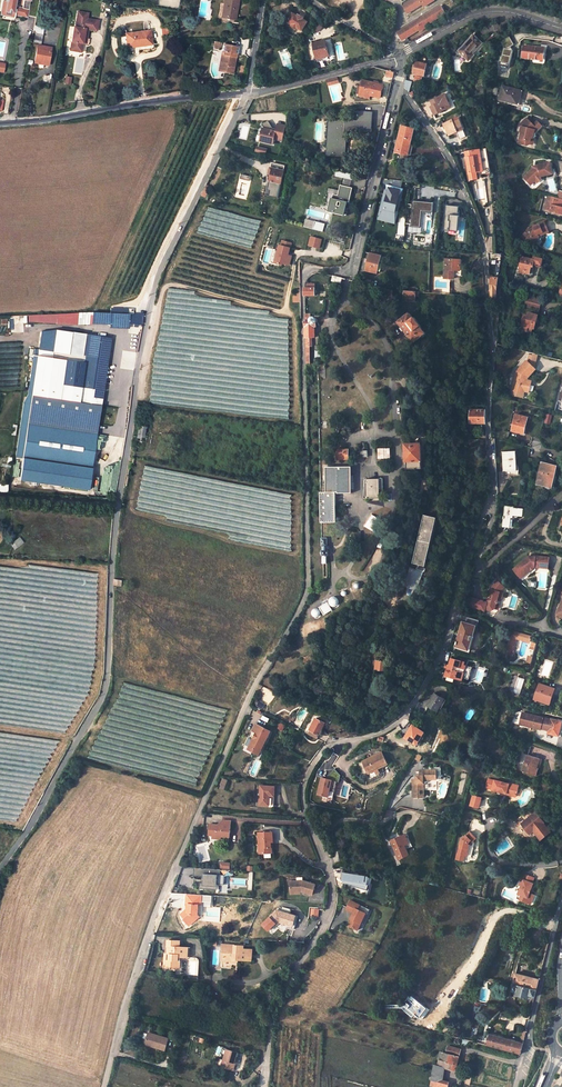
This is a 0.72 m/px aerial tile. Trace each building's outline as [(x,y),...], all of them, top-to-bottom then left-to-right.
[(1,13),(14,16),(14,14),(26,16),(27,14),(36,16),(39,0),(3,0),(1,13)] [(223,16),(233,18),(236,4),(238,4),(238,0),(224,0),(224,4),(225,4),(223,16)] [(403,6),(408,13),(422,4),(427,1),(429,3),(434,0),(412,0),(403,6)] [(441,6),(397,32),(402,40),(419,30),(420,31),(427,27),(426,26),(446,13),(441,6)] [(88,13),(78,11),(75,27),(74,26),(70,50),(81,52),(83,43),(84,38),(87,38),(88,29),(97,31),(98,20),(87,18),(88,13)] [(299,16),(298,15),(294,12),(288,22),(293,24),(292,26),(297,29),(298,28),(303,31),(308,22),(304,19),(299,16)] [(150,30),(126,33),(127,45),(138,44),(138,45),(151,44),(150,30)] [(35,34),(33,42),(41,44),(42,35),(35,34)] [(482,44),(473,35),(459,51),(469,61),(474,55),(473,54),(482,44)] [(509,35),(501,41),(504,47),(502,56),(501,56),(498,65),(509,68),(514,51),(511,47),(515,44),(509,35)] [(326,42),(315,44),(316,48),(314,49),(317,60),(324,59),(323,57),(329,55),(326,42)] [(223,52),(219,71),(231,73),(232,66),(233,66),(237,47),(223,44),(222,51),(223,52)] [(543,61),(545,48),(524,45),(522,58),(543,61)] [(38,46),(35,63),(48,65),(51,48),(38,46)] [(427,64),(416,61),(416,63),(414,73),(413,74),(424,76),(427,64)] [(360,96),(369,98),(370,96),(380,98),(383,86),(363,81),(360,96)] [(521,91),(503,86),(499,99),(517,104),(521,91)] [(451,107),(445,94),(436,98),(437,98),(431,101),(433,106),(432,106),(433,109),(432,109),(434,115),(451,107)] [(331,153),(344,154),(346,127),(372,129),(373,111),(358,110),(357,119),(333,117),(331,153)] [(459,117),(443,124),(445,129),(446,129),(449,136),(456,133),(459,139),(466,136),(463,130),(464,129),(459,117)] [(283,140),(286,125),(278,123),(276,132),(272,132),(273,127),(269,120),(262,124),(265,128),(260,131),(263,136),(262,141),(273,144),(275,138),(283,140)] [(538,130),(541,127),(535,122),(532,125),(528,121),(526,123),(523,120),(519,125),(521,127),(519,132),(520,133),(518,143),(526,146),(529,144),(531,138),(534,138),(535,133),(533,132),(534,131),(537,129),(538,130)] [(413,130),(402,127),(396,152),(407,154),(413,130)] [(490,173),(486,148),(465,152),(466,158),(467,158),(469,173),(470,180),(478,179),(477,175),(490,173)] [(285,166),(272,163),(268,180),(270,180),(268,190),(266,190),(264,195),(278,198),(285,166)] [(535,167),(535,168),(532,169),(523,177),(525,180),(528,180),(531,183),(535,180),(541,179),(540,177),(552,174),(549,163),(537,166),(537,167),(535,167)] [(336,171),(335,176),(352,180),(353,175),(336,171)] [(199,199),(205,201),(212,184),(208,182),(199,199)] [(349,203),(352,188),(340,185),(338,196),(333,194),(329,211),(344,215),(348,202),(349,203)] [(404,190),(386,186),(378,220),(395,224),(404,190)] [(546,209),(561,213),(561,208),(561,207),(561,204),(561,199),(549,195),(546,209)] [(433,203),(413,201),(411,228),(420,228),(422,212),(432,213),(433,203)] [(460,207),(446,205),(444,229),(457,231),(460,207)] [(254,242),(259,222),(209,207),(205,223),(212,225),(212,222),(248,233),(247,238),(249,239),(248,240),(254,242)] [(315,221),(313,229),(323,232),(325,224),(315,221)] [(544,222),(531,229),(525,235),(523,238),(533,245),(536,245),(539,241),(539,237),(549,232),(544,222)] [(307,246),(319,249),(322,239),(310,236),(307,246)] [(289,265),(292,257),(288,256),(291,244),(283,241),(281,246),(277,245),(276,250),(278,251),(275,263),(282,265),(283,264),(289,265)] [(381,256),(370,253),(365,271),(377,274),(381,256)] [(533,259),(522,256),(519,268),(520,269),(519,273),(524,274),(524,273),(529,274),(531,267),(533,268),(534,264),(536,265),(536,266),(540,267),(541,264),(542,265),(543,258),(534,256),(533,259)] [(173,259),(171,258),(165,269),(168,270),(173,259)] [(445,261),(444,278),(452,279),(452,271),(461,272),(461,262),(445,261)] [(498,278),(489,277),(490,292),(496,293),(498,278)] [(404,291),(403,299),(415,299),(416,292),(404,291)] [(523,305),(540,310),(542,300),(525,295),(524,301),(523,305)] [(56,323),(92,323),(93,312),(90,312),(28,315),(28,321),(56,323)] [(93,312),(92,323),(109,324),(109,327),(128,328),(129,317),(130,317),(130,313),(127,313),(110,313),(110,314),(93,312)] [(414,318),(410,313),(398,322),(402,327),(404,330),(414,343),(426,334),(420,326),(421,326),(415,318),(414,318)] [(537,320),(539,315),(529,313),(528,316),(525,315),(521,329),(527,331),(528,327),(533,328),(535,320),(537,320)] [(310,346),(312,346),(312,338),(315,338),(315,327),(317,327),(317,323),(317,322),(318,321),(318,320),(318,319),(317,319),(316,318),(315,318),(314,318),(313,319),(310,319),(310,314),(305,314),(306,346),(310,346)] [(156,326),(153,404),(164,404),(165,399),(172,399),(174,335),(167,335),(167,339),(166,339),(166,345),(162,344),(162,329),(164,330),(164,326),(156,326)] [(104,383),(110,337),(56,329),(52,355),(33,352),(28,394),(100,405),(103,390),(97,389),(98,382),(104,383)] [(326,378),(326,358),(315,358),(315,361),(315,364),(318,364),(318,378),(326,378)] [(535,369),(527,361),(516,371),(512,390),(519,392),(519,390),(524,391),(528,392),(531,384),(527,383),(528,380),(527,380),(528,377),(535,369)] [(88,489),(100,405),(28,394),(24,402),(15,457),(22,458),(19,479),(88,489)] [(136,412),(145,413),(145,414),(150,415),(151,408),(137,406),(136,412)] [(486,410),(471,410),(471,423),(486,423),(486,410)] [(528,417),(516,415),(512,431),(524,434),(528,417)] [(146,427),(138,426),(135,447),(142,448),(146,427)] [(421,444),(405,444),(406,469),(422,469),(421,444)] [(391,448),(379,449),(379,458),(391,458),(391,448)] [(349,449),(337,450),(337,460),(350,460),(349,449)] [(516,451),(503,452),(504,471),(517,470),(516,451)] [(557,466),(542,463),(537,484),(551,488),(557,466)] [(351,466),(326,467),(327,492),(336,492),(338,492),(338,493),(352,492),(351,466)] [(383,479),(366,479),(366,498),(380,498),(380,494),(383,493),(383,479)] [(327,492),(321,492),(322,523),(336,522),(336,492),(327,492)] [(514,507),(505,506),(503,524),(511,525),(512,515),(523,516),(524,509),(514,508),(514,507)] [(372,515),(365,527),(376,534),(384,522),(372,515)] [(437,518),(425,515),(414,563),(419,565),(417,570),(424,572),(426,566),(437,518)] [(14,549),(23,542),(19,536),(9,543),(14,549)] [(548,568),(549,557),(534,556),(533,557),(530,556),(530,558),(527,558),(524,560),(524,563),(521,565),(520,564),(513,570),(523,581),(536,570),(536,567),(548,568)] [(7,576),(8,570),(11,570),(12,567),(0,566),(0,576),(7,576)] [(418,589),(424,572),(417,570),(410,567),(406,582),(406,583),(407,584),(409,585),(408,589),(415,590),(416,590),(417,590),(418,589)] [(495,608),(496,603),(497,603),(498,601),(497,600),(499,592),(504,586),(496,580),(491,586),(487,602),(469,597),(466,605),(484,611),(485,609),(491,610),(495,608)] [(327,601),(319,606),(323,614),(332,609),(327,601)] [(477,626),(479,621),(469,618),(468,623),(476,626),(477,626)] [(468,623),(463,622),(456,646),(469,650),(476,626),(468,623)] [(531,641),(525,661),(530,663),(536,642),(531,641)] [(468,679),(471,666),(463,664),(464,661),(450,657),(448,664),(447,664),(444,675),(461,680),(462,677),(468,679)] [(387,663),(378,661),(376,669),(385,671),(387,663)] [(520,694),(525,679),(518,677),(514,693),(520,694)] [(554,688),(540,684),(535,697),(543,700),(543,702),(549,703),(554,688)] [(445,699),(435,694),(428,706),(438,711),(445,699)] [(561,721),(552,719),(552,720),(522,713),(521,721),(524,721),(523,725),(541,729),(548,730),(548,728),(549,729),(548,733),(558,736),(561,721)] [(318,739),(326,723),(316,718),(310,730),(306,728),(304,732),(318,739)] [(425,732),(413,725),(405,738),(417,745),(425,732)] [(258,733),(256,738),(254,737),(250,746),(260,750),(263,743),(264,744),(266,744),(271,731),(260,726),(257,733),(258,733)] [(316,755),(310,751),(307,756),(312,759),(316,755)] [(387,763),(381,752),(363,761),(369,773),(387,763)] [(539,758),(528,755),(522,772),(534,775),(539,758)] [(76,767),(78,761),(71,758),(68,764),(76,767)] [(333,780),(330,791),(335,792),(337,781),(340,782),(342,775),(336,769),(328,776),(327,779),(333,780)] [(437,779),(437,771),(423,771),(423,776),(418,776),(418,779),(413,779),(414,798),(424,797),(424,784),(425,784),(426,783),(427,782),(428,781),(428,779),(437,779)] [(327,779),(323,778),(319,794),(329,796),(330,791),(333,780),(327,779)] [(495,780),(489,778),(487,787),(493,788),(493,789),(508,793),(507,794),(517,796),(519,786),(516,785),(515,784),(510,782),(510,783),(495,779),(495,780)] [(275,787),(261,786),(259,805),(274,806),(275,787)] [(482,797),(473,795),(471,805),(479,807),(482,797)] [(560,806),(553,812),(557,816),(560,814),(558,813),(561,810),(561,809),(560,806)] [(544,822),(536,813),(523,824),(531,833),(535,830),(540,826),(544,822)] [(219,825),(210,824),(210,830),(214,830),(213,836),(213,838),(221,839),(222,836),(230,837),(231,826),(219,825)] [(273,832),(259,833),(260,853),(272,853),(271,842),(273,842),(273,832)] [(476,842),(475,840),(477,838),(471,832),(466,837),(465,836),(463,838),(459,853),(457,859),(464,861),(465,859),(466,855),(467,855),(467,853),(469,853),(468,856),(472,857),(476,842)] [(405,835),(391,841),(399,859),(409,855),(407,849),(411,847),(405,835)] [(220,875),(221,869),(194,867),(194,876),(204,876),(203,883),(200,883),(200,889),(217,890),(218,884),(219,884),(224,884),(225,875),(220,875)] [(535,883),(537,878),(526,874),(522,885),(524,886),(521,894),(524,895),(522,900),(530,903),(532,899),(535,900),(537,895),(532,893),(533,892),(531,892),(532,890),(533,890),(536,884),(535,883)] [(351,877),(350,884),(369,890),(371,884),(369,883),(369,879),(365,878),(365,877),(356,876),(356,877),(351,877)] [(291,892),(301,891),(301,890),(304,890),(304,891),(314,894),(317,884),(304,880),(291,882),(291,892)] [(189,902),(189,912),(186,912),(183,914),(186,919),(185,919),(190,926),(196,921),(197,916),(199,916),(200,905),(202,906),(202,900),(200,900),(200,895),(188,895),(188,902),(189,902)] [(362,924),(367,914),(369,914),(371,910),(352,901),(347,910),(355,913),(352,919),(353,920),(350,926),(359,930),(362,924)] [(286,923),(288,913),(277,910),(263,924),(269,930),(278,922),(280,922),(286,923)] [(288,913),(286,923),(285,926),(296,929),(297,923),(295,922),(297,915),(288,913)] [(270,932),(280,922),(278,922),(269,930),(270,932)] [(180,941),(168,940),(167,946),(172,946),(172,954),(165,953),(165,965),(171,965),(171,967),(181,968),(181,961),(179,961),(179,957),(181,957),(188,957),(189,947),(180,946),(180,941)] [(252,960),(253,949),(244,949),(244,946),(230,945),(230,948),(223,947),(222,953),(224,953),(224,960),(234,961),(234,959),(238,959),(252,960)] [(512,990),(516,992),(516,994),(530,998),(531,995),(535,996),(539,979),(516,974),(512,990)] [(410,995),(402,1004),(400,1007),(413,1017),(415,1014),(422,1019),(430,1010),(410,995)] [(166,1049),(169,1038),(149,1033),(146,1041),(157,1044),(156,1047),(166,1049)] [(523,1043),(490,1035),(487,1045),(520,1053),(523,1043)] [(449,1082),(442,1081),(445,1068),(456,1071),(461,1049),(448,1046),(446,1053),(440,1052),(438,1066),(434,1065),(431,1086),(434,1086),(448,1086),(449,1082)] [(238,1052),(227,1049),(222,1066),(232,1069),(233,1062),(235,1062),(238,1052)]
